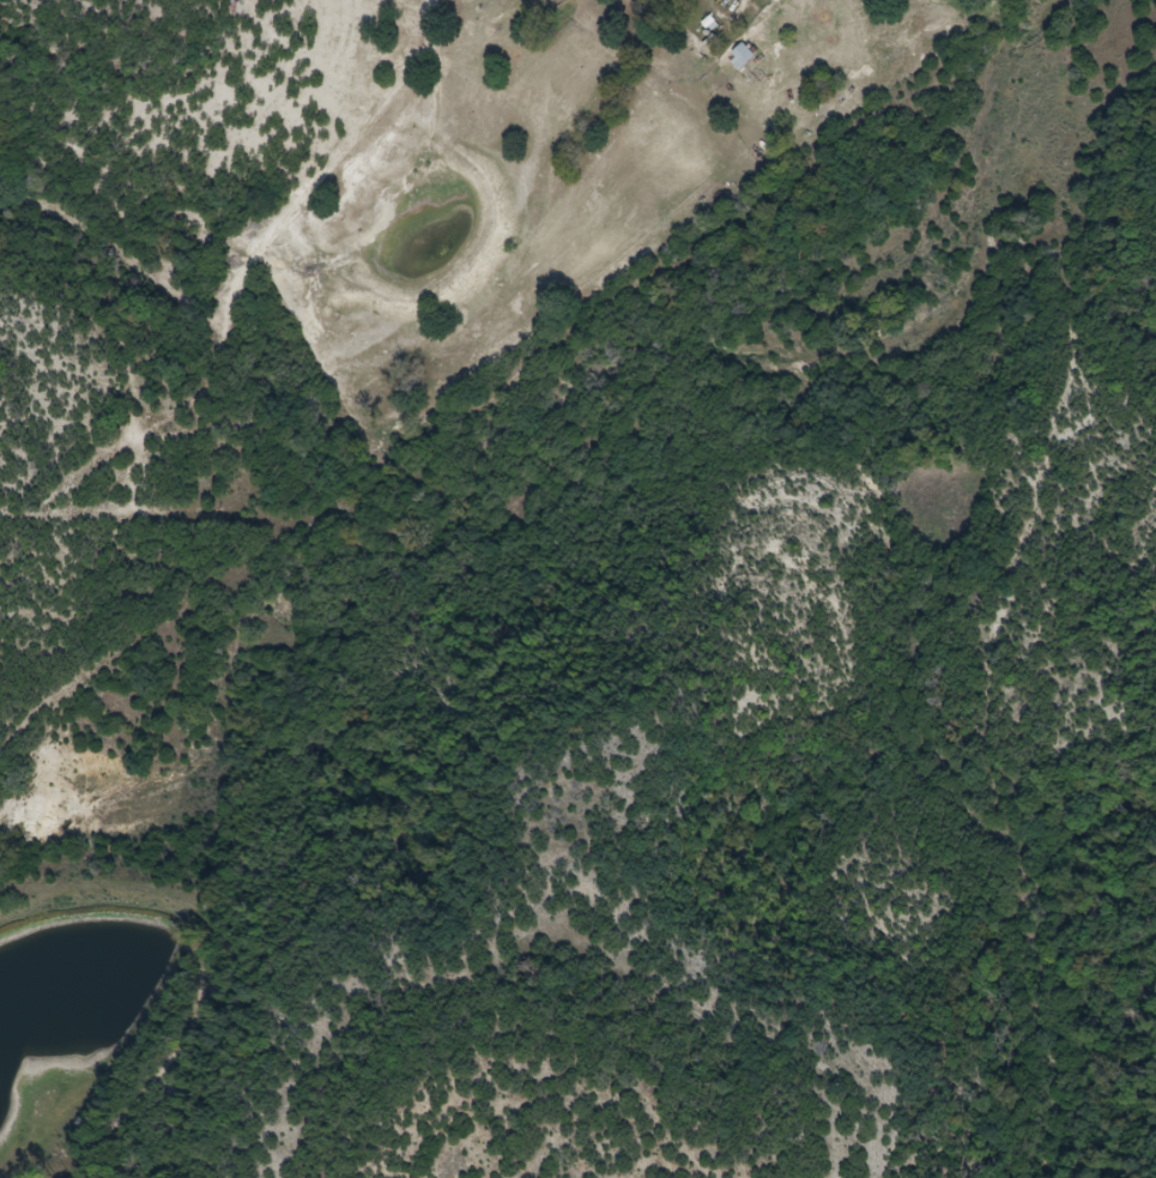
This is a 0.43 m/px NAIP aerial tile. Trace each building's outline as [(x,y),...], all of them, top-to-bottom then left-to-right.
[(749,73),(764,61),(752,48),(738,60),(749,73)]
